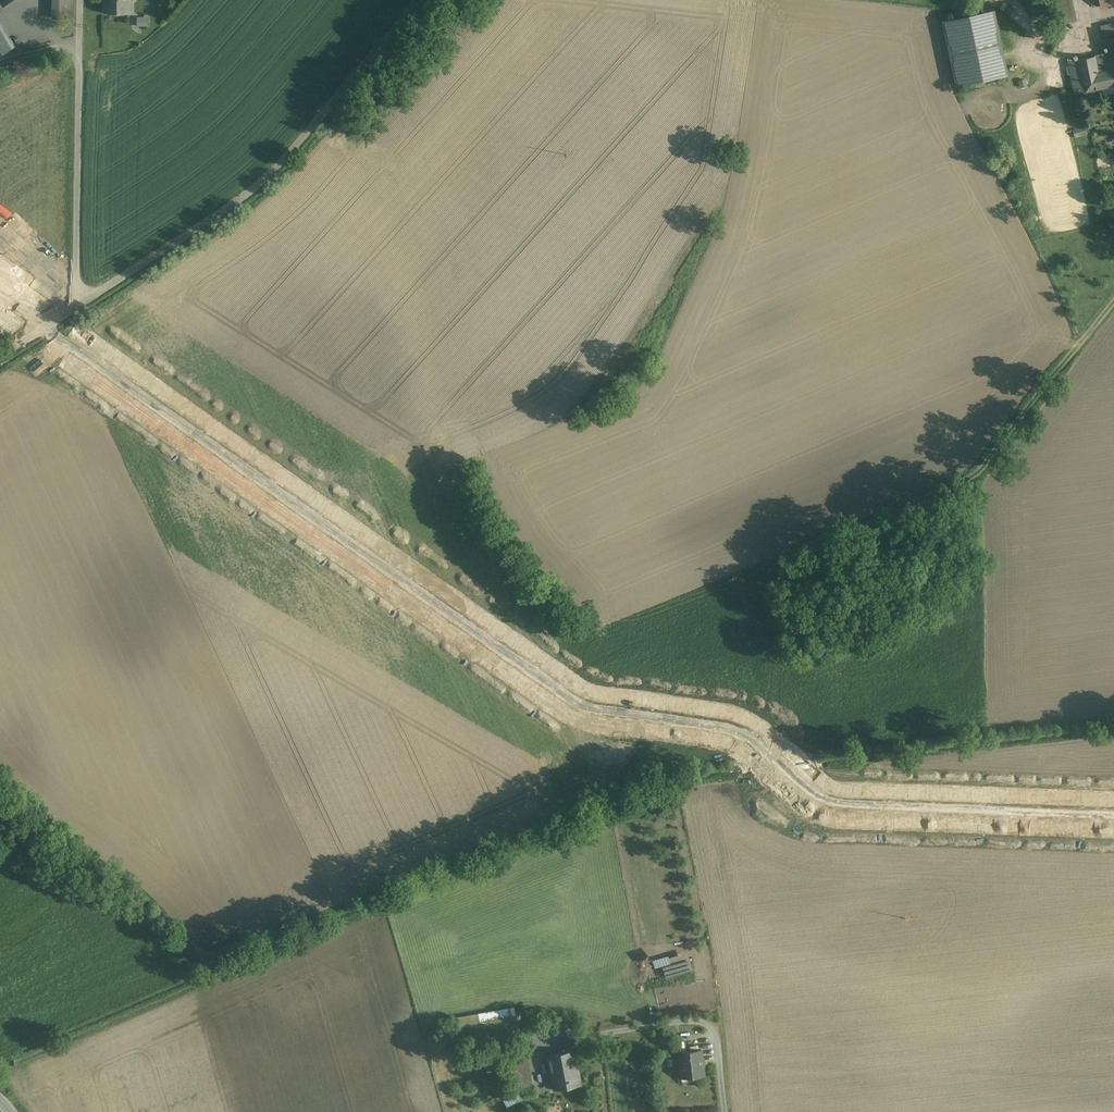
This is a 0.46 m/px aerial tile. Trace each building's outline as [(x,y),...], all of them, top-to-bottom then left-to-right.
[(53,18),(74,18),(74,0),(53,0),(53,18)] [(104,14),(131,14),(131,0),(105,0),(104,14)] [(1073,0),(1056,0),(1061,25),(1078,21),(1073,0)] [(1007,75),(993,11),(946,21),(960,85),(1007,75)] [(150,16),(139,17),(140,26),(151,25),(150,16)] [(13,48),(0,25),(0,55),(13,48)] [(1070,85),(1081,82),(1083,92),(1113,85),(1113,70),(1099,73),(1096,56),(1065,63),(1068,75),(1070,85)] [(689,960),(664,967),(666,976),(691,969),(689,960)] [(527,1019),(440,1034),(444,1055),(531,1041),(527,1019)] [(658,1042),(635,1046),(637,1053),(659,1049),(658,1042)] [(576,1043),(564,1045),(566,1053),(575,1051),(578,1051),(576,1043)] [(702,1050),(679,1052),(681,1073),(692,1072),(692,1076),(704,1075),(702,1050)] [(566,1053),(549,1056),(554,1083),(580,1077),(575,1051),(566,1053)] [(527,1057),(515,1059),(519,1084),(538,1080),(536,1069),(530,1070),(527,1057)] [(533,1057),(527,1057),(530,1070),(536,1069),(533,1057)]
